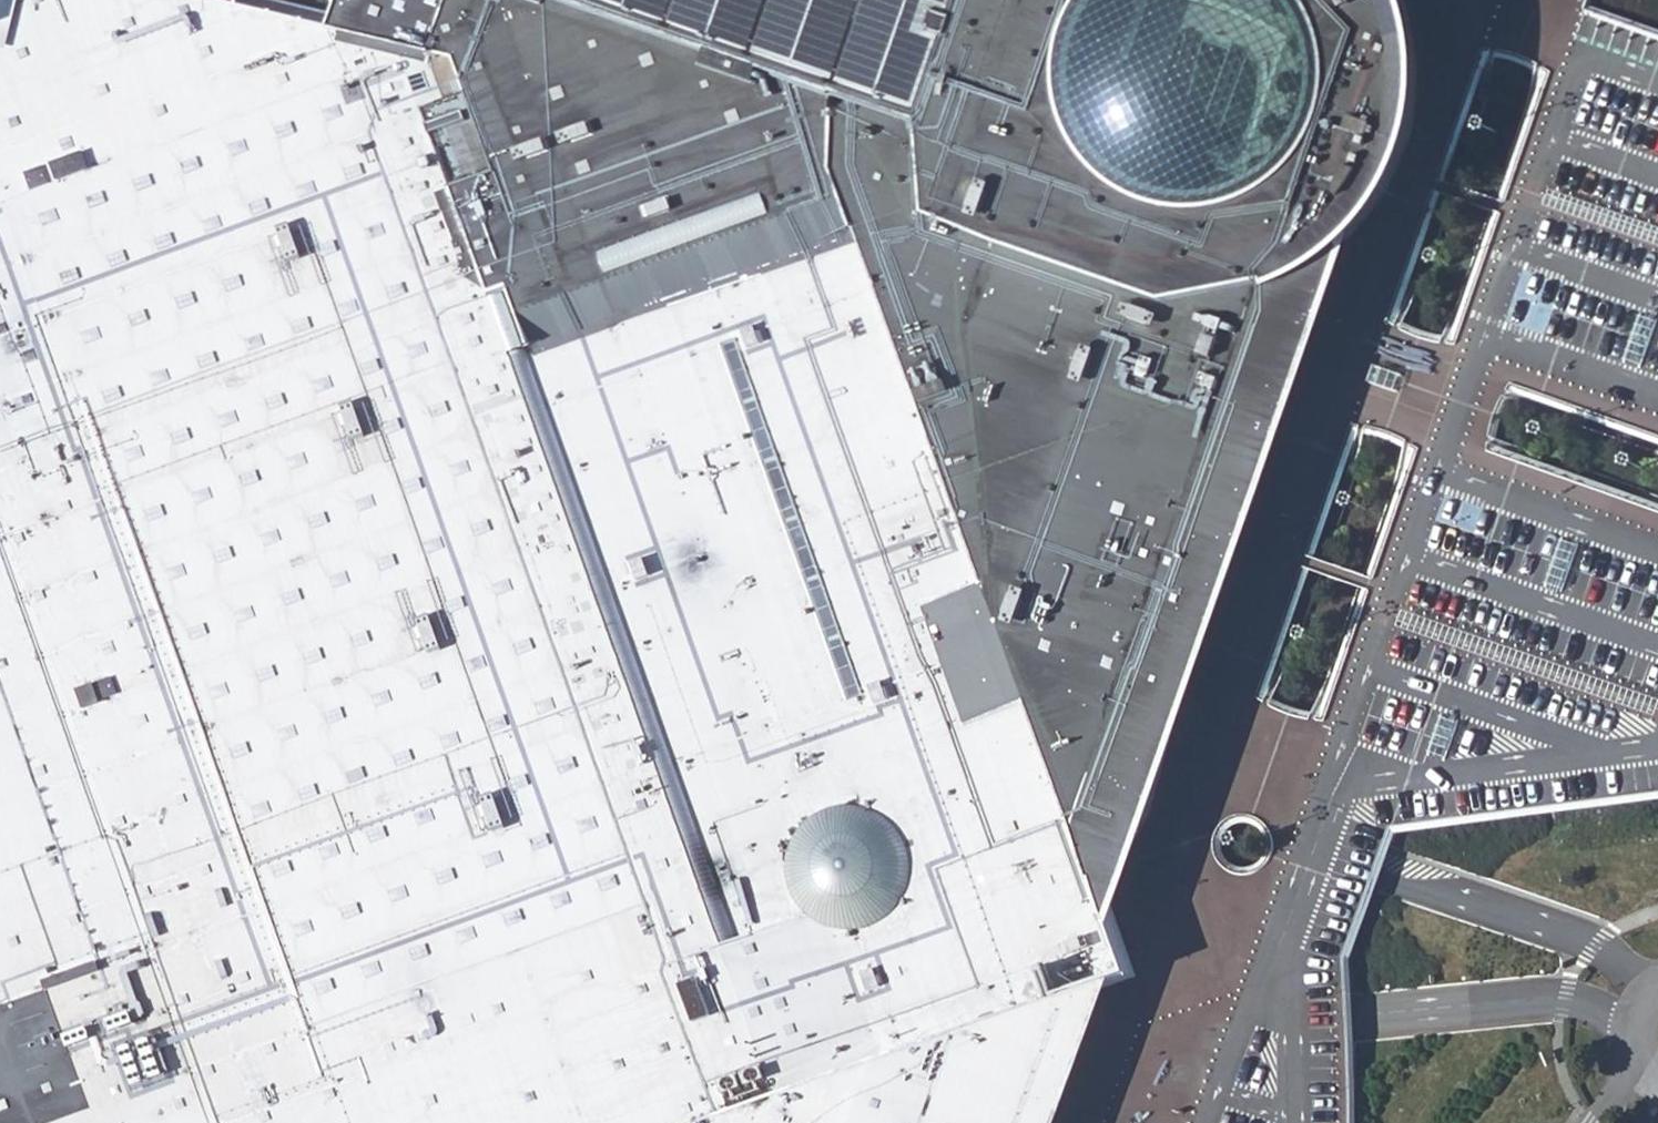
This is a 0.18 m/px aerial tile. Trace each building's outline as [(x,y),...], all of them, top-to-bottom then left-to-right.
[(848,98),(530,0),(369,0),(359,35),(216,0),(5,0),(2,14),(0,22),(0,1015),(1,1015),(53,994),(95,1111),(60,1122),(1008,1122),(1015,1105),(1019,1091),(1024,1077),(1030,1060),(1046,1015),(1051,1001),(1041,972),(1056,966),(1067,997),(1082,993),(1089,1010),(1136,993),(1121,923),(1109,865),(1052,597),(956,137),(848,98)] [(848,98),(956,137),(1001,0),(530,0),(848,98)] [(956,137),(1052,597),(1109,865),(1121,923),(1136,993),(1319,441),(1345,370),(1384,267),(1363,234),(1390,197),(1409,155),(1418,109),(1418,63),(1408,19),(1400,0),(1001,0),(956,137)] [(1,1015),(41,1122),(60,1122),(95,1111),(53,994),(1,1015)]
